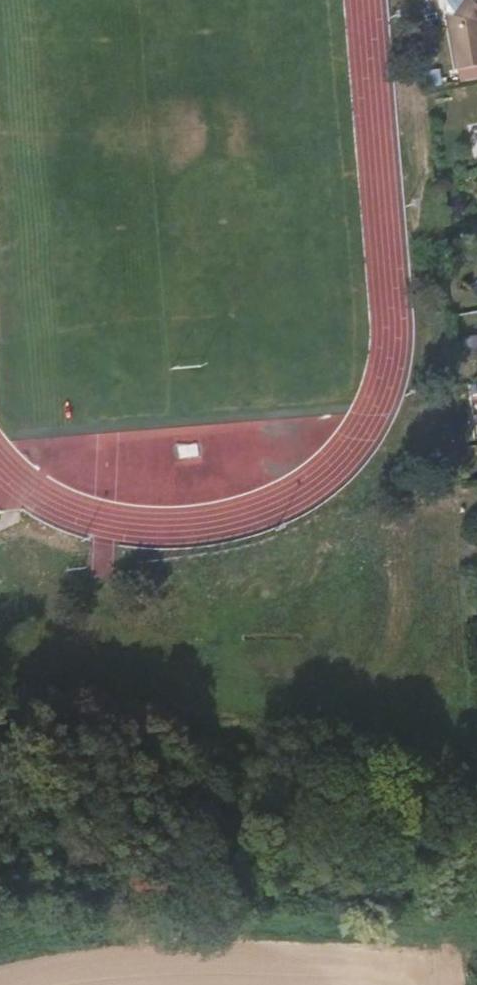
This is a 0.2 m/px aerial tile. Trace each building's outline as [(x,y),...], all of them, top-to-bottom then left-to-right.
[(476,67),(476,0),(460,0),(450,14),(461,70),(476,67)]
